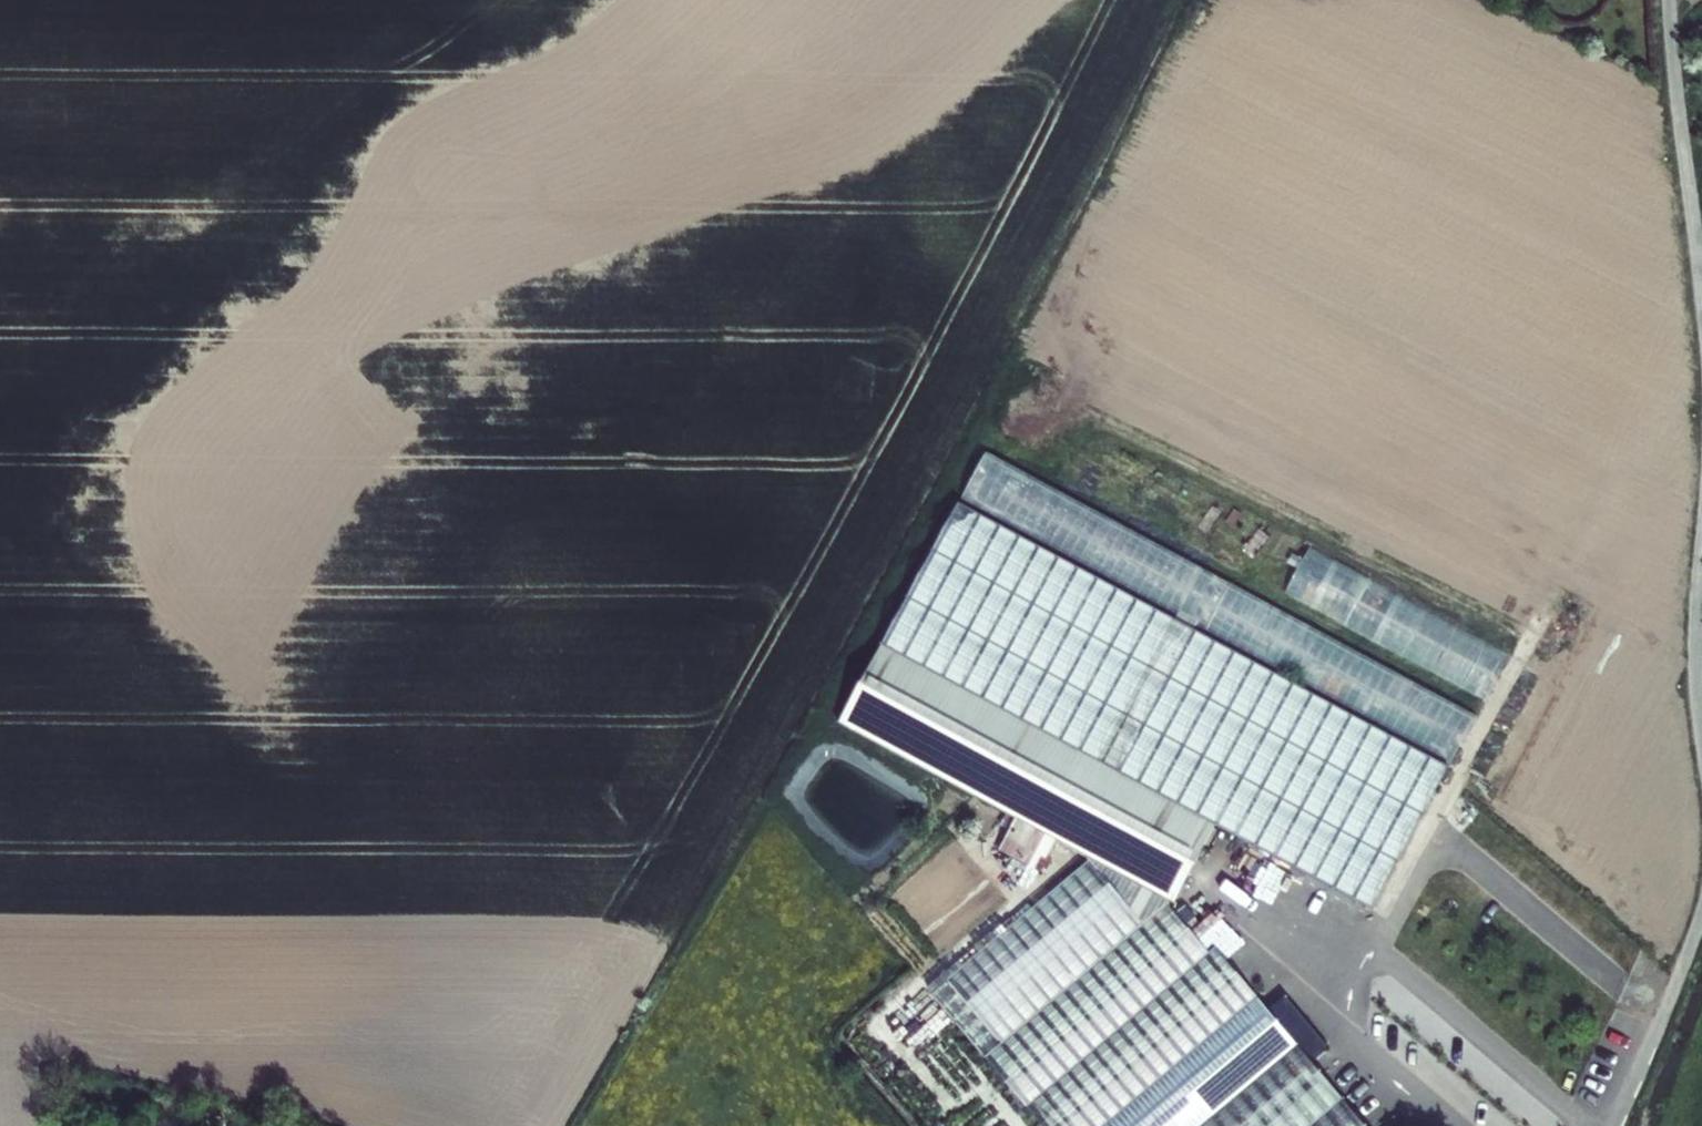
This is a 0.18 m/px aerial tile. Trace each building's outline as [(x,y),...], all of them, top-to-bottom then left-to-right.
[(956,484),(832,704),(992,793),(981,812),(1014,830),(1025,811),(1082,842),(1164,888),(1208,810),(1363,896),(1442,755),(956,484)] [(1289,587),(1322,605),(1346,562),(1314,543),(1289,587)] [(1053,1125),(1373,1125),(1212,928),(1205,934),(1164,888),(1139,903),(1082,842),(925,973),(1053,1125)]
